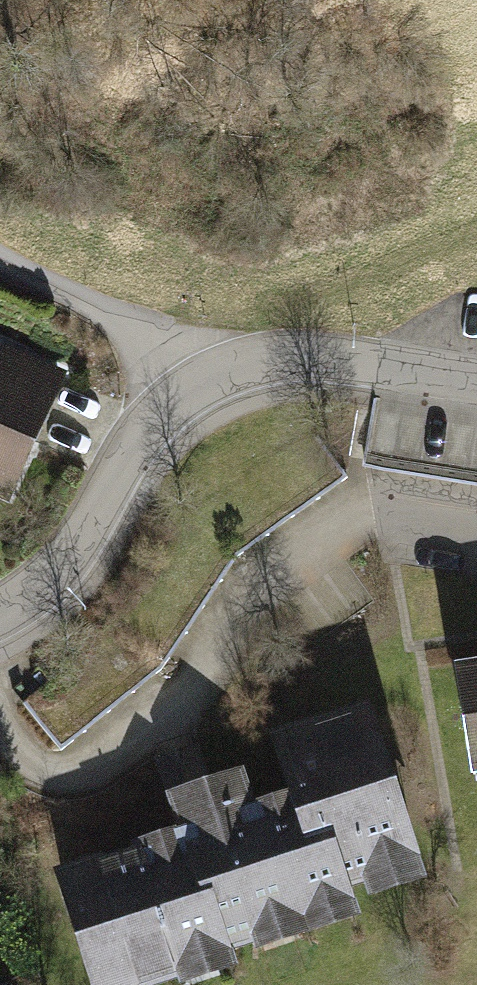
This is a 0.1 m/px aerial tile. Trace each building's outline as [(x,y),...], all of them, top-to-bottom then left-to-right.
[(68,372),(4,344),(0,352),(0,496),(11,501),(43,430),(68,372)] [(367,466),(476,485),(476,419),(378,402),(367,466)] [(35,701),(68,742),(154,671),(120,631),(35,701)] [(448,667),(466,783),(476,781),(476,663),(448,667)] [(373,703),(272,734),(291,794),(257,804),(246,768),(212,779),(200,741),(177,748),(156,755),(179,829),(55,868),(92,984),(177,984),(241,965),(237,954),(256,949),(259,956),(363,924),(352,890),(366,885),(371,902),(429,884),(373,703)]
